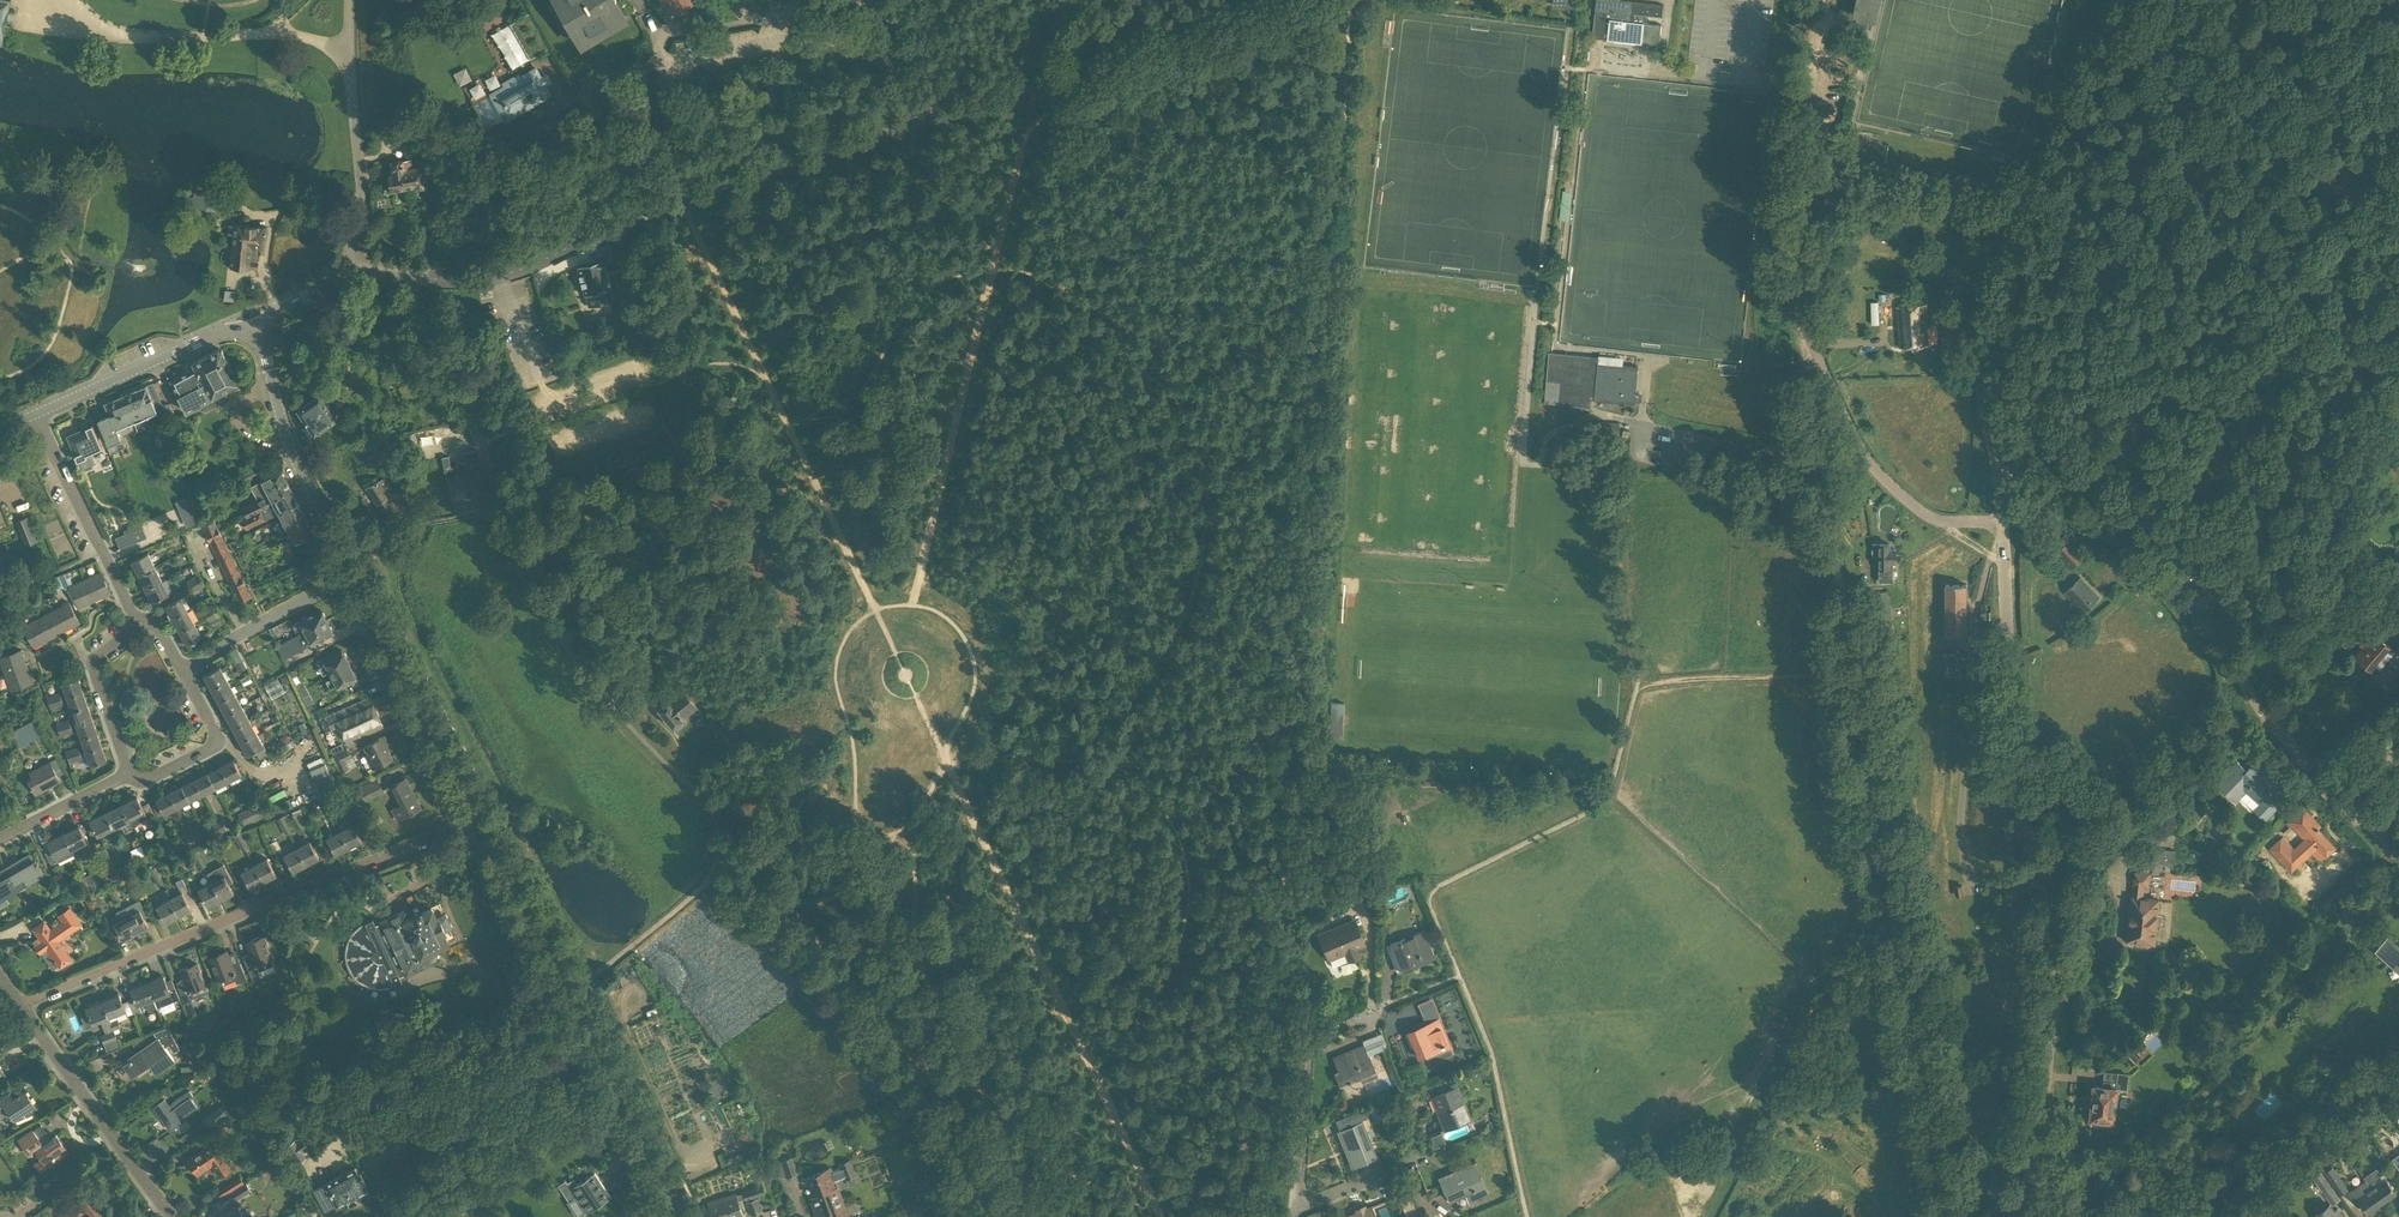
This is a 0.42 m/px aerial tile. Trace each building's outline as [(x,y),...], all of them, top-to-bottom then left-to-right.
[(2,39),(10,0),(0,0),(0,38),(2,39)] [(493,0),(484,0),(476,3),(480,17),(499,10),(493,0)] [(623,19),(613,1),(616,0),(561,0),(564,4),(559,7),(571,26),(575,24),(585,41),(623,19)] [(672,15),(692,3),(690,0),(663,0),(672,15)] [(1642,44),(1642,43),(1660,45),(1662,25),(1648,23),(1648,16),(1663,18),(1665,4),(1630,0),(1597,0),(1592,38),(1642,44)] [(484,135),(500,125),(502,128),(550,98),(545,90),(550,86),(544,77),(539,79),(534,70),(517,81),(515,78),(498,89),(499,91),(484,100),(485,102),(470,111),(484,135)] [(468,97),(482,90),(475,77),(462,84),(468,97)] [(420,146),(405,130),(392,142),(407,158),(420,146)] [(427,187),(424,167),(413,169),(411,159),(402,161),(402,160),(391,162),(393,175),(389,176),(392,190),(414,187),(415,189),(427,187)] [(216,210),(218,190),(207,189),(205,209),(216,210)] [(232,243),(250,245),(264,246),(266,226),(229,223),(228,233),(233,234),(232,243)] [(604,257),(578,265),(589,304),(615,297),(604,257)] [(234,303),(235,292),(224,291),(223,302),(234,303)] [(1878,322),(1877,299),(1869,299),(1870,323),(1878,322)] [(1929,345),(1926,304),(1896,306),(1899,347),(1929,345)] [(605,314),(586,320),(588,330),(608,324),(605,314)] [(239,383),(222,349),(218,348),(192,362),(195,367),(170,380),(186,411),(239,383)] [(1638,366),(1607,363),(1608,357),(1551,353),(1547,404),(1591,407),(1592,400),(1635,404),(1638,366)] [(406,381),(427,371),(423,361),(402,371),(406,381)] [(153,382),(146,386),(157,410),(160,418),(173,412),(170,403),(162,403),(153,382)] [(109,414),(98,419),(109,444),(121,438),(116,428),(133,421),(157,410),(146,386),(119,397),(105,404),(109,414)] [(337,418),(319,393),(297,409),(314,434),(337,418)] [(356,424),(353,418),(340,424),(343,430),(356,424)] [(1595,422),(1594,435),(1619,437),(1620,424),(1595,422)] [(87,456),(86,454),(102,447),(92,424),(66,435),(77,460),(87,456)] [(485,491),(480,469),(476,450),(463,453),(464,460),(463,460),(458,461),(459,465),(450,467),(448,456),(442,457),(446,477),(448,477),(452,497),(485,491)] [(256,466),(234,478),(238,485),(260,474),(256,466)] [(272,501),(292,490),(281,470),(250,486),(258,500),(242,508),(247,517),(274,504),(272,501)] [(398,512),(394,505),(390,498),(396,494),(385,476),(365,487),(386,520),(398,512)] [(278,512),(298,502),(292,490),(272,501),(274,504),(247,517),(242,519),(247,528),(278,512)] [(406,492),(400,496),(405,504),(411,500),(406,492)] [(183,518),(197,512),(190,496),(176,502),(183,518)] [(298,502),(278,512),(282,519),(277,522),(281,531),(286,529),(307,518),(298,502)] [(18,526),(29,522),(27,516),(16,520),(18,526)] [(307,518),(286,529),(294,544),(315,534),(307,518)] [(213,550),(218,548),(226,544),(213,519),(201,525),(213,550)] [(29,522),(18,526),(21,532),(31,528),(29,522)] [(146,537),(142,527),(125,534),(129,544),(146,537)] [(31,528),(21,532),(23,539),(34,534),(31,528)] [(34,534),(23,539),(26,545),(36,540),(34,534)] [(2070,537),(2054,553),(2070,569),(2086,554),(2070,537)] [(1891,543),(1872,543),(1872,556),(1879,556),(1879,581),(1893,581),(1893,561),(1897,561),(1897,549),(1891,549),(1891,543)] [(226,544),(218,548),(223,558),(231,555),(226,544)] [(138,574),(155,566),(148,552),(131,561),(138,574)] [(231,555),(223,558),(228,567),(235,563),(231,555)] [(231,574),(239,570),(235,563),(228,567),(231,574)] [(155,566),(138,574),(145,588),(161,580),(155,566)] [(234,581),(242,577),(239,570),(231,574),(234,581)] [(85,579),(95,600),(111,593),(101,571),(85,579)] [(189,587),(202,580),(198,574),(186,581),(189,587)] [(242,577),(234,581),(230,584),(239,601),(251,595),(242,577)] [(2081,577),(2064,592),(2084,613),(2100,597),(2081,577)] [(95,600),(85,579),(69,586),(79,608),(95,600)] [(161,580),(145,588),(152,602),(168,594),(161,580)] [(202,580),(189,587),(193,593),(205,586),(202,580)] [(1967,636),(1967,584),(1945,584),(1946,636),(1967,636)] [(172,618),(187,610),(180,597),(165,605),(172,618)] [(53,610),(65,631),(80,622),(69,601),(53,610)] [(206,616),(215,611),(218,610),(214,603),(202,610),(206,616)] [(1991,604),(1982,604),(1981,607),(1981,612),(1981,620),(1993,620),(1992,612),(1991,612),(1991,604)] [(305,630),(326,619),(320,609),(292,624),(296,631),(303,627),(305,630)] [(38,618),(49,639),(65,631),(53,610),(38,618)] [(179,631),(194,623),(187,610),(172,618),(179,631)] [(218,610),(215,611),(206,616),(213,629),(225,622),(218,610)] [(49,639),(38,618),(23,626),(34,647),(49,639)] [(326,619),(305,630),(308,635),(301,639),(304,645),(311,641),(312,644),(333,633),(326,619)] [(194,623),(179,631),(187,644),(201,636),(194,623)] [(280,631),(276,624),(269,629),(273,635),(280,631)] [(2394,650),(2371,631),(2364,639),(2367,641),(2355,655),(2376,673),(2385,664),(2394,671),(2398,665),(2398,645),(2394,650)] [(247,668),(240,655),(236,648),(229,652),(239,672),(247,668)] [(27,666),(21,649),(0,657),(0,661),(5,674),(27,666)] [(331,674),(349,664),(342,650),(323,660),(326,664),(319,667),(323,675),(329,671),(331,674)] [(349,664),(331,674),(333,677),(326,680),(330,688),(337,684),(339,688),(357,678),(349,664)] [(211,688),(227,679),(220,665),(203,674),(211,688)] [(27,666),(5,674),(10,690),(33,682),(27,666)] [(67,696),(83,691),(78,677),(62,682),(67,696)] [(281,691),(277,678),(264,682),(269,695),(281,691)] [(218,701),(234,692),(227,679),(211,688),(218,701)] [(700,680),(693,686),(697,690),(704,684),(700,680)] [(298,691),(305,688),(301,681),(295,684),(298,691)] [(305,688),(298,691),(302,697),(308,694),(305,688)] [(697,707),(681,689),(657,708),(676,731),(687,722),(683,718),(697,707)] [(72,710),(88,705),(83,691),(67,696),(72,710)] [(49,703),(61,698),(59,692),(46,696),(49,703)] [(225,715),(242,706),(234,692),(218,701),(225,715)] [(383,727),(369,696),(320,718),(326,732),(339,726),(346,742),(359,736),(360,737),(383,727)] [(61,698),(49,703),(51,709),(64,705),(61,698)] [(1331,701),(1329,737),(1342,738),(1345,702),(1331,701)] [(76,724),(92,718),(88,705),(72,710),(76,724)] [(233,728),(249,719),(242,706),(225,715),(233,728)] [(81,737),(97,732),(92,718),(76,724),(81,737)] [(58,730),(71,726),(69,719),(56,724),(58,730)] [(240,741),(256,732),(249,719),(233,728),(240,741)] [(11,731),(20,746),(41,735),(32,720),(11,731)] [(71,726),(58,730),(60,737),(73,732),(71,726)] [(86,751),(102,746),(97,732),(81,737),(86,751)] [(256,732),(240,741),(247,755),(264,746),(256,732)] [(393,758),(388,749),(390,749),(388,745),(389,744),(385,735),(365,745),(369,753),(366,754),(373,768),(393,758)] [(347,749),(345,750),(342,742),(330,748),(333,755),(332,756),(341,772),(356,765),(347,749)] [(102,746),(86,751),(90,765),(106,760),(102,746)] [(67,757),(80,753),(78,747),(65,751),(67,757)] [(80,753),(67,757),(69,764),(82,759),(80,753)] [(310,769),(323,763),(321,757),(307,763),(310,769)] [(220,766),(228,781),(241,775),(234,759),(220,766)] [(2286,787),(2256,759),(2247,768),(2238,760),(2230,768),(2232,770),(2217,786),(2235,802),(2246,790),(2260,803),(2254,810),(2264,820),(2285,798),(2280,793),(2286,787)] [(35,794),(60,781),(50,762),(29,773),(32,778),(28,780),(35,794)] [(337,788),(325,763),(310,770),(322,795),(337,788)] [(208,772),(215,788),(228,781),(220,766),(208,772)] [(195,779),(202,794),(215,788),(208,772),(195,779)] [(405,816),(422,808),(417,798),(415,800),(404,778),(389,786),(405,816)] [(182,785),(189,801),(202,794),(195,779),(182,785)] [(350,794),(357,806),(384,792),(378,780),(350,794)] [(169,792),(176,807),(189,801),(182,785),(169,792)] [(176,807),(169,792),(156,799),(163,814),(176,807)] [(132,827),(148,818),(147,816),(153,813),(148,803),(142,806),(136,796),(120,804),(128,820),(132,827)] [(324,809),(329,806),(325,798),(320,801),(324,809)] [(106,811),(114,827),(128,820),(120,804),(106,811)] [(243,811),(248,822),(262,815),(257,804),(243,811)] [(329,806),(324,809),(328,817),(334,814),(329,806)] [(2207,810),(2201,806),(2184,828),(2190,832),(2207,810)] [(2289,825),(2290,823),(2305,839),(2294,849),(2283,837),(2270,848),(2291,871),(2318,846),(2326,855),(2335,847),(2318,828),(2321,825),(2307,810),(2303,814),(2300,810),(2287,823),(2289,825)] [(114,827),(106,811),(90,820),(98,836),(106,831),(110,840),(118,836),(114,827)] [(248,822),(243,811),(238,813),(243,824),(248,822)] [(282,826),(287,823),(283,816),(277,819),(282,826)] [(216,821),(221,832),(227,830),(221,819),(216,821)] [(221,832),(216,821),(211,824),(216,835),(221,832)] [(287,823),(282,826),(286,834),(291,831),(287,823)] [(362,840),(356,831),(352,823),(339,831),(348,847),(362,840)] [(63,833),(72,849),(87,841),(79,825),(63,833)] [(189,832),(194,843),(200,840),(194,830),(189,832)] [(326,838),(330,845),(335,854),(348,847),(339,831),(326,838)] [(194,843),(189,832),(184,835),(189,846),(194,843)] [(72,849),(63,833),(47,841),(51,849),(45,852),(51,864),(57,861),(58,862),(74,854),(72,849)] [(239,844),(244,841),(240,833),(235,836),(239,844)] [(306,864),(297,848),(285,854),(280,844),(277,839),(270,843),(272,846),(278,858),(284,855),(288,862),(293,872),(306,864)] [(249,848),(246,843),(244,841),(239,844),(243,851),(249,848)] [(297,848),(306,864),(319,857),(310,841),(297,848)] [(156,857),(158,860),(173,853),(168,843),(153,850),(156,857)] [(2190,850),(2200,855),(2202,850),(2193,845),(2190,850)] [(120,872),(107,847),(100,851),(113,876),(120,872)] [(2132,897),(2127,940),(2130,940),(2131,942),(2135,942),(2137,941),(2144,941),(2145,943),(2149,944),(2151,942),(2154,942),(2154,938),(2156,937),(2157,933),(2155,931),(2155,927),(2156,927),(2157,915),(2156,914),(2157,910),(2159,909),(2159,905),(2158,903),(2158,900),(2142,898),(2143,885),(2148,885),(2149,873),(2153,864),(2173,866),(2175,850),(2159,848),(2143,861),(2145,863),(2144,873),(2135,872),(2132,897)] [(146,853),(150,861),(156,857),(153,850),(152,849),(146,853)] [(196,861),(201,858),(197,850),(192,853),(196,861)] [(5,867),(17,888),(43,873),(35,859),(34,860),(30,852),(5,867)] [(150,861),(146,853),(139,856),(143,864),(150,861)] [(201,858),(196,861),(200,868),(206,866),(201,858)] [(254,865),(263,881),(276,874),(271,865),(267,858),(254,865)] [(234,892),(229,883),(233,881),(223,864),(206,873),(211,882),(220,899),(234,892)] [(263,881),(254,865),(241,872),(245,879),(250,889),(263,881)] [(5,867),(0,870),(0,899),(17,888),(5,867)] [(153,878),(159,874),(155,867),(149,870),(153,878)] [(86,876),(90,884),(96,881),(92,873),(86,876)] [(159,874),(153,878),(157,886),(164,882),(159,874)] [(90,884),(86,876),(79,880),(83,888),(90,884)] [(207,906),(220,899),(211,882),(198,889),(202,896),(202,897),(207,906)] [(111,895),(117,892),(112,884),(107,887),(111,895)] [(93,913),(99,910),(88,887),(77,891),(82,902),(86,900),(93,913)] [(117,892),(111,895),(116,903),(121,900),(117,892)] [(169,899),(178,916),(191,908),(186,899),(182,892),(169,899)] [(411,905),(416,902),(412,895),(407,898),(411,905)] [(1364,903),(1367,911),(1381,905),(1377,897),(1364,903)] [(1964,911),(1964,897),(1948,897),(1948,911),(1964,911)] [(127,916),(136,933),(149,926),(144,917),(148,915),(139,899),(122,908),(127,916)] [(178,916),(169,899),(156,906),(160,913),(160,914),(165,923),(178,916)] [(58,941),(81,924),(69,907),(58,915),(63,921),(50,930),(45,923),(42,925),(41,923),(33,929),(60,967),(71,959),(58,941)] [(136,933),(127,916),(122,908),(116,912),(120,920),(114,923),(123,940),(136,933)] [(443,932),(452,927),(446,914),(437,918),(432,908),(409,919),(405,910),(378,924),(374,916),(366,920),(363,922),(361,923),(360,924),(358,925),(357,926),(356,927),(353,930),(352,932),(351,933),(350,935),(349,936),(349,938),(348,940),(347,941),(347,943),(346,945),(346,947),(346,949),(346,951),(346,952),(346,954),(346,956),(346,958),(346,960),(347,962),(347,963),(348,965),(349,967),(349,968),(350,970),(351,972),(352,973),(353,975),(354,976),(357,979),(358,980),(360,981),(363,983),(366,985),(368,986),(370,986),(372,987),(373,987),(377,988),(379,988),(382,988),(384,988),(386,988),(390,987),(393,986),(395,985),(404,981),(401,975),(430,961),(426,953),(448,942),(443,932)] [(1318,934),(1329,960),(1332,968),(1360,956),(1357,948),(1365,945),(1354,919),(1318,934)] [(1423,929),(1390,943),(1402,971),(1435,957),(1423,929)] [(258,971),(275,964),(264,936),(255,940),(255,939),(245,942),(251,956),(243,959),(251,977),(259,973),(258,971)] [(2387,936),(2376,949),(2398,969),(2398,946),(2387,936)] [(238,982),(246,978),(240,963),(233,966),(226,950),(217,954),(218,955),(209,958),(220,986),(237,979),(238,982)] [(191,998),(208,991),(197,963),(189,966),(188,965),(179,969),(184,982),(176,985),(184,1003),(192,1000),(191,998)] [(158,1007),(179,998),(172,979),(165,981),(163,975),(148,982),(151,990),(158,1007)] [(151,990),(148,982),(130,988),(134,997),(128,999),(134,1013),(133,1013),(135,1016),(142,1013),(139,1005),(145,1002),(148,1010),(158,1007),(151,990)] [(102,1000),(115,1029),(120,1027),(115,1014),(125,1010),(127,1015),(133,1013),(134,1013),(128,999),(127,998),(121,1001),(118,993),(102,1000)] [(115,1029),(102,1000),(86,1007),(92,1023),(100,1020),(106,1033),(103,1034),(109,1050),(121,1045),(115,1029)] [(1418,1057),(1420,1056),(1449,1044),(1438,1018),(1407,1031),(1418,1057)] [(133,1058),(123,1065),(132,1078),(150,1065),(156,1072),(173,1060),(164,1047),(168,1044),(173,1052),(179,1048),(168,1026),(131,1041),(135,1049),(136,1052),(131,1056),(133,1058)] [(2144,1058),(2130,1044),(2124,1051),(2137,1064),(2144,1058)] [(1364,1045),(1334,1057),(1339,1071),(1335,1073),(1340,1085),(1361,1077),(1363,1082),(1377,1076),(1364,1045)] [(2104,1072),(2103,1086),(2094,1085),(2090,1119),(2114,1121),(2118,1086),(2126,1087),(2128,1074),(2104,1072)] [(1445,1128),(1452,1125),(1468,1119),(1456,1088),(1433,1097),(1445,1128)] [(16,1121),(33,1113),(30,1107),(34,1104),(25,1090),(20,1093),(19,1092),(18,1093),(18,1094),(13,1098),(8,1092),(0,1098),(0,1117),(9,1111),(16,1121)] [(169,1129),(180,1121),(178,1118),(197,1105),(191,1097),(193,1095),(189,1090),(168,1105),(164,1099),(153,1107),(169,1129)] [(2389,1108),(2398,1124),(2398,1102),(2389,1108)] [(1363,1118),(1360,1110),(1335,1119),(1339,1128),(1363,1118)] [(1352,1166),(1376,1156),(1362,1122),(1338,1132),(1352,1166)] [(36,1150),(41,1157),(34,1162),(41,1171),(68,1152),(56,1134),(49,1139),(45,1134),(47,1133),(41,1125),(19,1140),(29,1154),(36,1150)] [(1440,1131),(1429,1134),(1432,1145),(1444,1141),(1440,1131)] [(2356,1140),(2352,1134),(2344,1140),(2348,1146),(2356,1140)] [(307,1147),(301,1140),(295,1144),(293,1142),(286,1147),(298,1163),(305,1158),(300,1152),(307,1147)] [(213,1141),(188,1160),(198,1173),(212,1163),(220,1175),(229,1168),(221,1157),(223,1155),(213,1141)] [(284,1149),(274,1156),(282,1166),(291,1160),(284,1149)] [(780,1160),(787,1177),(798,1173),(791,1156),(780,1160)] [(849,1216),(836,1181),(844,1178),(845,1179),(861,1173),(855,1158),(839,1164),(843,1174),(834,1177),(830,1167),(802,1178),(816,1216),(848,1216),(849,1216)] [(1461,1204),(1476,1198),(1488,1193),(1480,1175),(1479,1176),(1474,1162),(1453,1171),(1453,1172),(1439,1178),(1444,1191),(1445,1191),(1449,1200),(1457,1197),(1461,1204)] [(2396,1192),(2386,1178),(2390,1175),(2382,1163),(2375,1168),(2379,1174),(2375,1177),(2371,1172),(2364,1177),(2366,1180),(2371,1188),(2381,1202),(2396,1192)] [(355,1167),(313,1189),(324,1210),(336,1204),(336,1206),(367,1190),(364,1183),(365,1182),(360,1172),(358,1173),(355,1167)] [(2340,1196),(2347,1191),(2349,1190),(2333,1167),(2324,1173),(2340,1196)] [(594,1171),(576,1183),(573,1178),(567,1182),(565,1180),(557,1185),(568,1201),(576,1196),(587,1212),(610,1197),(594,1171)] [(2330,1204),(2316,1214),(2318,1216),(2317,1216),(2344,1216),(2338,1208),(2334,1211),(2331,1205),(2341,1199),(2322,1172),(2321,1172),(2313,1178),(2330,1204)] [(28,1173),(20,1179),(33,1196),(41,1192),(35,1179),(33,1180),(28,1173)] [(221,1198),(230,1192),(246,1182),(241,1174),(216,1190),(221,1198)] [(2371,1188),(2366,1180),(2348,1192),(2354,1200),(2357,1198),(2367,1212),(2381,1202),(2371,1188)] [(246,1182),(230,1192),(235,1200),(251,1189),(246,1181),(246,1182)] [(473,1194),(467,1187),(449,1199),(454,1207),(473,1194)] [(87,1210),(91,1216),(95,1216),(102,1212),(100,1209),(104,1207),(93,1190),(79,1199),(78,1197),(57,1211),(61,1216),(76,1216),(87,1210)] [(1398,1216),(1403,1216),(1415,1212),(1407,1191),(1390,1198),(1398,1216)] [(708,1202),(713,1216),(741,1216),(743,1216),(738,1200),(746,1198),(744,1192),(736,1195),(735,1193),(708,1202)] [(747,1201),(751,1214),(775,1207),(770,1194),(747,1201)] [(237,1204),(217,1216),(245,1216),(237,1204)] [(307,1216),(310,1216),(317,1213),(312,1204),(302,1209),(307,1216)] [(1371,1206),(1344,1216),(1375,1216),(1371,1206)]
